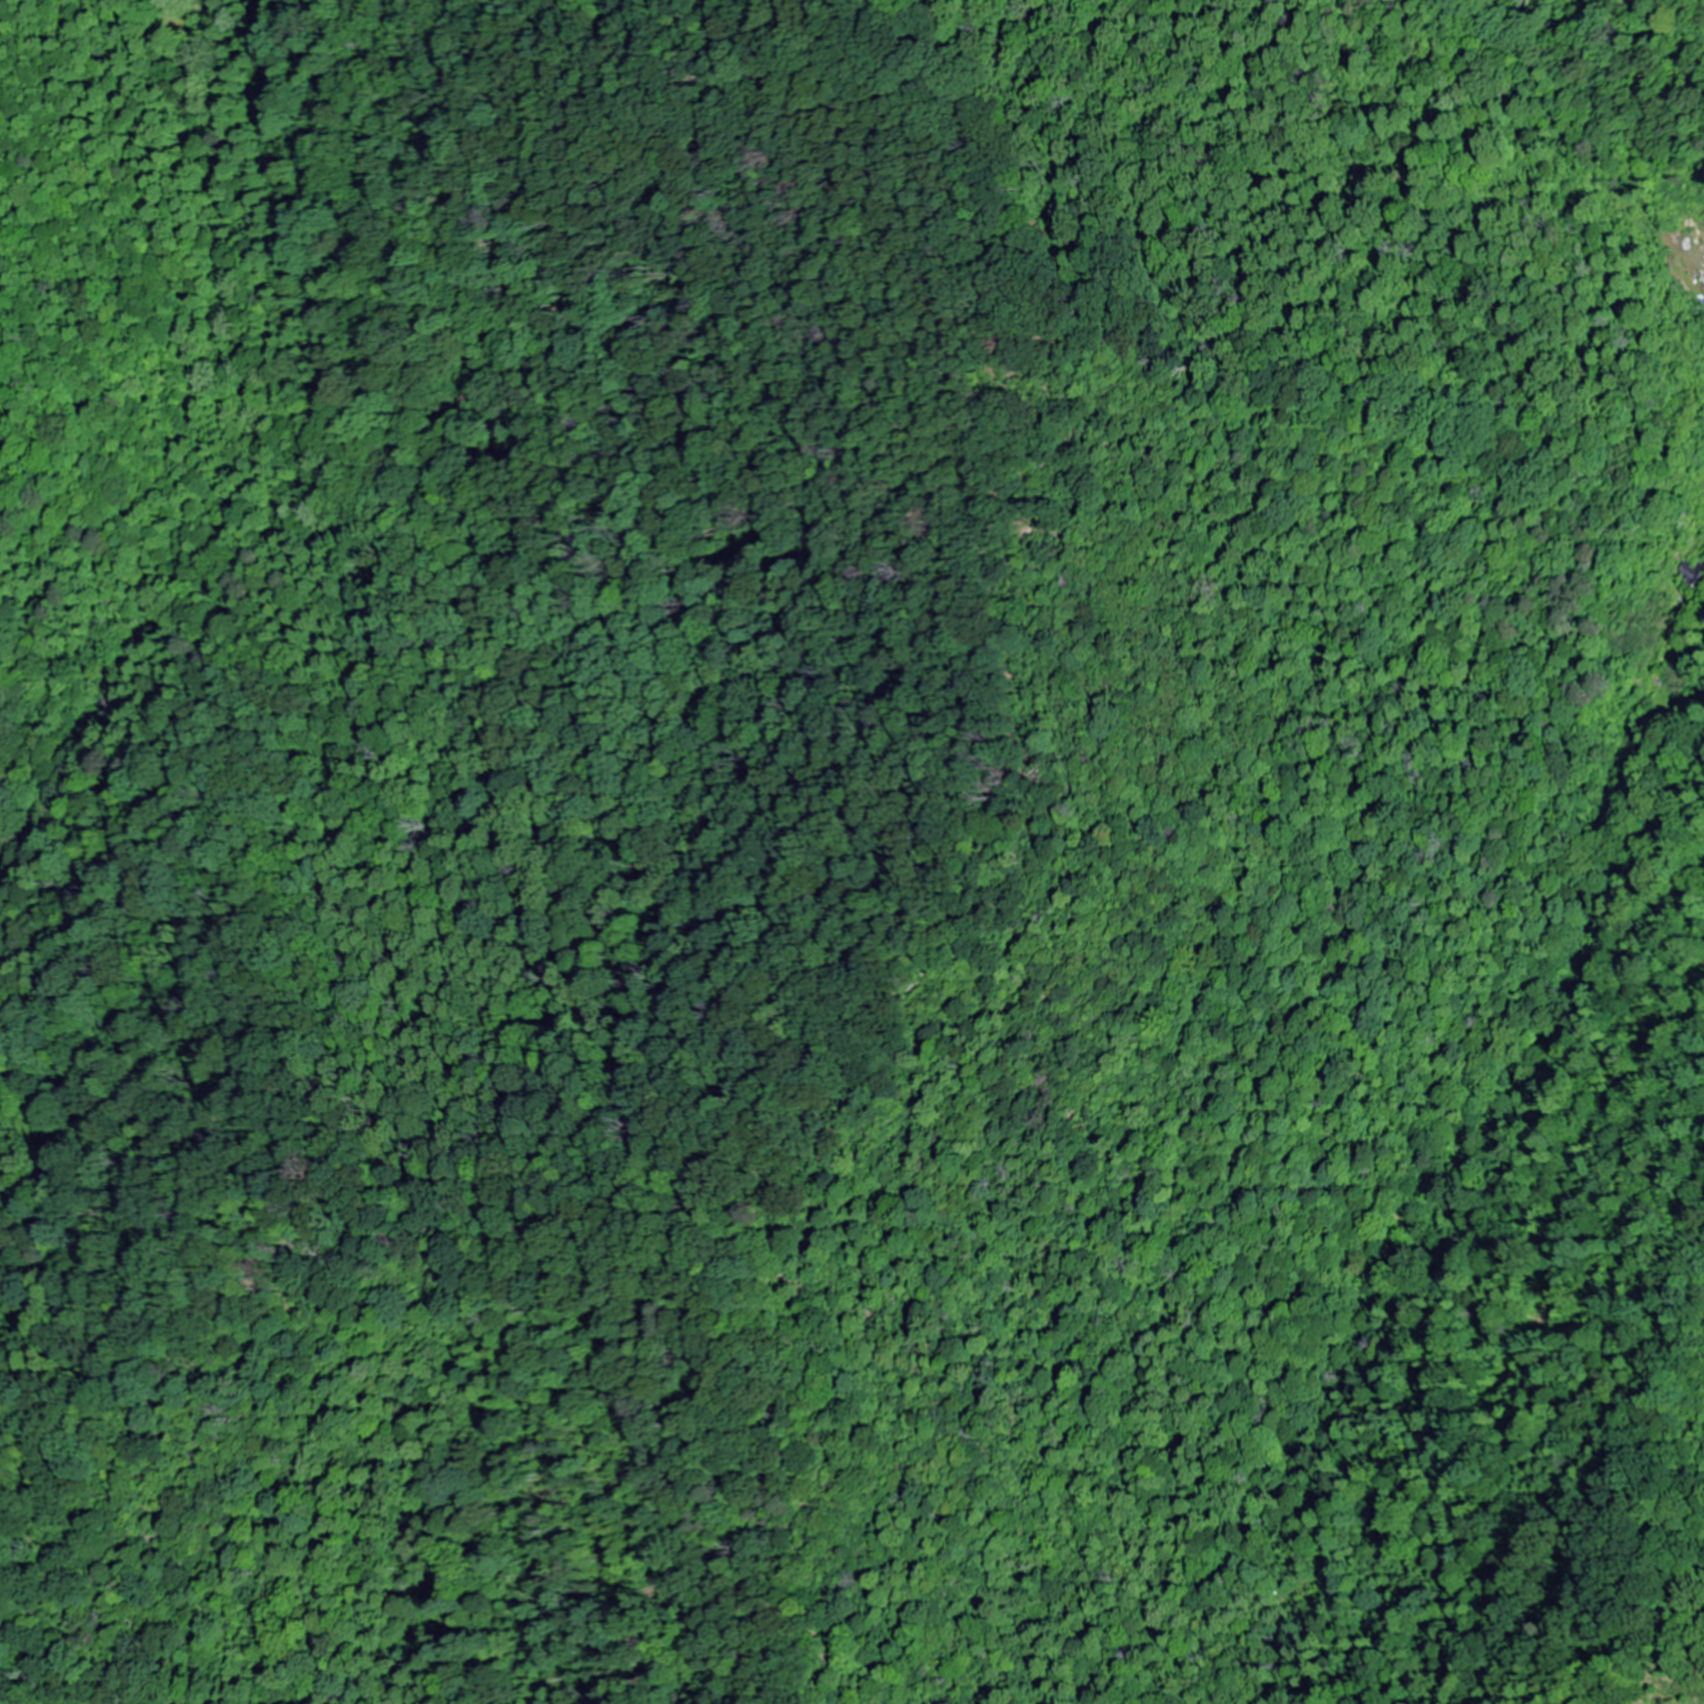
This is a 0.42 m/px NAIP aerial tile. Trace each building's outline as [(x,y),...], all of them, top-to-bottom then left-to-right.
[(1684,580),(1682,584),(1703,597),(1703,596),(1703,569),(1684,557),(1673,573),(1684,580)]
